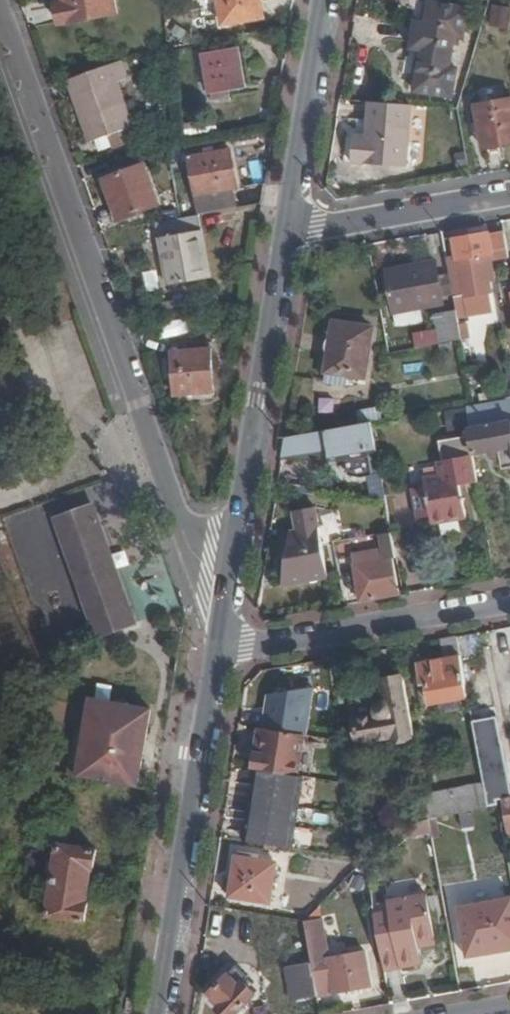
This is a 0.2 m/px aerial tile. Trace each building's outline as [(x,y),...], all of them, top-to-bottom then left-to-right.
[(125,16),(122,0),(67,0),(68,6),(62,8),(66,27),(125,16)] [(227,28),(267,21),(264,0),(222,0),(227,28)] [(493,4),(488,23),(507,28),(509,16),(509,9),(493,4)] [(470,17),(431,10),(427,31),(416,29),(412,53),(424,55),(416,98),(455,105),(461,74),(454,73),(458,49),(465,50),(470,17)] [(241,51),(206,57),(214,96),(249,89),(241,51)] [(95,96),(84,101),(99,145),(104,143),(107,154),(141,142),(137,130),(142,129),(126,83),(134,80),(129,67),(89,81),(95,96)] [(95,96),(89,81),(78,85),(84,101),(95,96)] [(417,107),(374,103),(370,134),(359,132),(356,162),(409,169),(417,107)] [(477,109),(485,152),(509,148),(509,103),(477,109)] [(236,153),(192,160),(202,217),(206,216),(239,210),(236,192),(242,191),(236,153)] [(162,209),(150,175),(113,187),(124,221),(162,209)] [(202,217),(161,224),(174,290),(218,281),(206,216),(202,217)] [(470,233),(458,235),(463,269),(478,266),(477,259),(486,258),(488,267),(495,266),(493,256),(496,255),(493,237),(471,241),(470,233)] [(503,236),(493,237),(496,255),(506,254),(503,236)] [(445,297),(437,264),(388,274),(397,317),(417,313),(413,292),(425,290),(427,301),(445,297)] [(460,312),(438,316),(443,346),(466,342),(460,312)] [(375,331),(338,325),(330,373),(353,376),(367,379),(375,331)] [(415,332),(417,347),(441,343),(439,328),(415,332)] [(216,348),(177,351),(181,396),(220,393),(216,348)] [(351,386),(353,376),(330,373),(328,382),(351,386)] [(378,451),(375,422),(288,438),(284,460),(332,452),(333,458),(340,457),(341,467),(354,465),(356,476),(364,475),(365,479),(379,477),(375,452),(378,451)] [(471,430),(472,436),(475,455),(494,452),(496,461),(502,459),(503,470),(509,469),(509,423),(471,430)] [(472,436),(442,443),(446,459),(442,460),(445,475),(426,479),(428,486),(414,489),(421,521),(434,518),(435,525),(471,518),(465,488),(481,485),(475,455),(472,436)] [(97,640),(140,625),(97,501),(53,516),(97,640)] [(293,533),(284,586),(331,578),(318,508),(297,512),(301,531),(293,533)] [(399,557),(396,539),(395,532),(390,533),(391,540),(385,541),(386,550),(355,555),(358,573),(364,603),(402,596),(396,558),(399,557)] [(471,696),(461,635),(445,638),(448,658),(419,663),(422,682),(431,681),(434,702),(464,697),(471,696)] [(418,735),(408,681),(387,683),(389,700),(386,702),(381,705),(378,711),(375,714),(358,717),(362,744),(418,735)] [(434,702),(431,681),(422,682),(427,715),(466,709),(464,697),(434,702)] [(64,757),(63,765),(142,781),(148,750),(139,748),(141,734),(151,736),(157,705),(88,691),(74,759),(64,757)] [(270,703),(268,719),(308,725),(310,708),(270,703)] [(308,725),(268,719),(264,743),(260,742),(256,761),(261,762),(300,769),(308,725)] [(300,769),(261,762),(247,836),(295,843),(302,803),(308,770),(300,769)] [(490,806),(501,804),(499,783),(487,786),(490,806)] [(432,815),(490,806),(487,786),(486,784),(428,793),(432,815)] [(437,842),(432,815),(380,824),(383,840),(412,835),(413,845),(437,842)] [(56,875),(91,881),(93,863),(96,864),(99,846),(62,840),(56,875)] [(270,897),(276,857),(241,851),(238,872),(229,871),(227,885),(234,886),(233,892),(270,897)] [(50,912),(87,918),(90,899),(88,899),(91,881),(56,875),(50,912)] [(405,895),(375,901),(385,956),(401,953),(402,964),(426,960),(422,936),(441,932),(433,889),(420,891),(418,875),(402,878),(405,895)] [(462,906),(470,954),(509,947),(509,898),(462,906)] [(322,910),(307,915),(313,954),(329,951),(322,910)] [(441,932),(422,936),(426,960),(445,957),(441,932)] [(320,990),(376,980),(370,943),(332,950),(334,958),(315,961),(320,990)] [(402,964),(401,953),(385,956),(387,967),(402,964)] [(320,990),(315,961),(287,966),(292,996),(320,990)] [(235,1013),(260,987),(248,975),(245,978),(234,968),(215,989),(225,998),(222,1002),(235,1013)]
